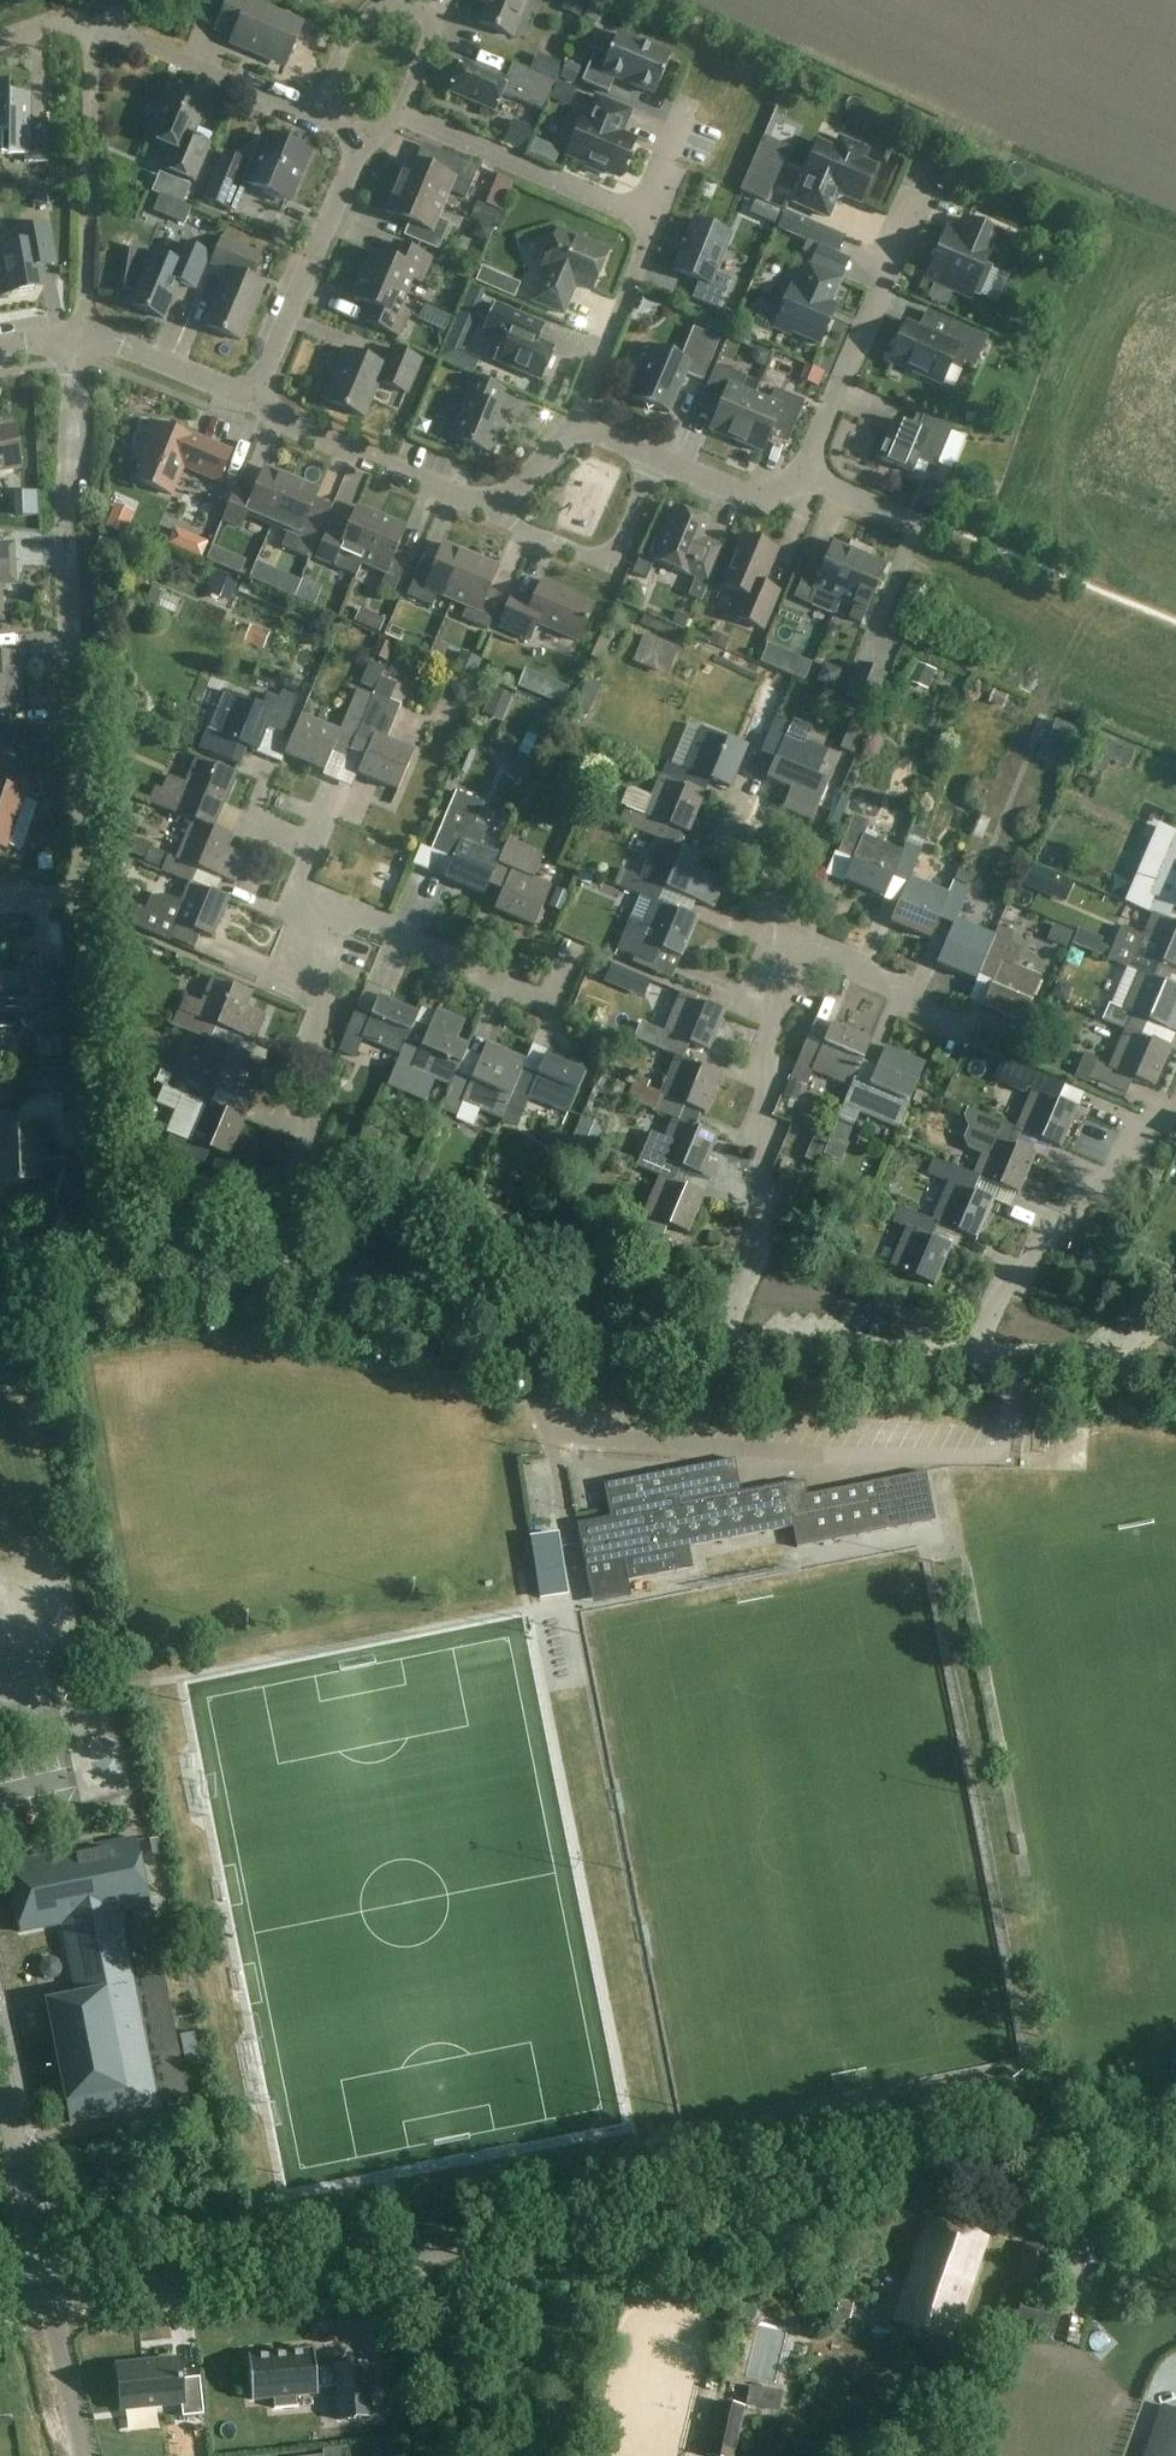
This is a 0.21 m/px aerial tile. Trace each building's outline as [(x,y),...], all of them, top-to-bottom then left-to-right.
[(303,23),(252,1),(252,0),(228,0),(215,31),(232,38),(229,44),(271,62),(274,56),(287,61),(303,23)] [(479,22),(510,36),(525,0),(488,0),(479,22)] [(595,50),(581,82),(608,93),(614,78),(654,95),(670,57),(655,50),(657,46),(641,39),(639,44),(617,34),(608,56),(595,50)] [(556,83),(538,76),(512,64),(505,79),(463,62),(450,92),(494,111),(501,94),(544,111),(556,83)] [(570,105),(576,89),(558,81),(551,97),(570,105)] [(25,155),(25,162),(47,163),(47,122),(29,122),(30,95),(8,95),(8,84),(0,84),(0,154),(25,155)] [(194,182),(210,144),(193,137),(208,101),(170,85),(148,139),(171,148),(163,169),(194,182)] [(581,120),(567,154),(588,163),(586,167),(603,174),(605,170),(620,177),(634,143),(619,136),(629,113),(596,99),(586,122),(581,120)] [(316,154),(311,152),(310,148),(306,145),(302,145),(298,146),(263,132),(250,162),(226,152),(205,201),(236,214),(248,186),(294,206),(316,154)] [(795,203),(827,218),(835,200),(835,198),(844,195),(844,196),(860,203),(876,168),(857,160),(862,149),(840,139),(835,150),(818,143),(803,178),(805,179),(795,203)] [(409,159),(398,185),(442,204),(448,190),(465,198),(478,168),(445,153),(437,171),(409,159)] [(514,213),(525,183),(500,174),(490,205),(514,213)] [(436,218),(442,204),(398,185),(386,212),(415,224),(409,237),(437,249),(448,223),(436,218)] [(778,224),(791,230),(796,217),(783,211),(778,224)] [(1007,237),(967,219),(959,236),(946,230),(925,278),(971,298),(973,293),(979,296),(991,268),(985,265),(992,250),(999,254),(1007,237)] [(694,220),(674,271),(699,281),(692,299),(719,310),(731,281),(714,274),(730,235),(694,220)] [(52,255),(47,226),(18,231),(20,244),(2,247),(10,294),(43,288),(37,258),(52,255)] [(547,245),(539,263),(543,266),(542,269),(546,271),(533,301),(562,314),(576,283),(591,290),(607,253),(558,232),(552,246),(547,245)] [(221,239),(210,263),(228,271),(205,326),(241,341),(264,285),(251,279),(261,256),(221,239)] [(194,289),(209,254),(181,243),(173,262),(151,252),(129,304),(163,318),(178,283),(194,289)] [(360,274),(407,293),(413,279),(421,282),(432,258),(398,244),(392,260),(370,250),(360,274)] [(825,316),(841,280),(808,266),(797,290),(791,287),(775,325),(819,344),(830,319),(825,316)] [(407,293),(360,274),(350,297),(372,307),(366,323),(399,337),(409,312),(401,308),(407,293)] [(545,325),(523,316),(494,304),(483,330),(503,338),(494,361),(541,380),(555,347),(538,340),(545,325)] [(894,343),(888,357),(890,358),(888,362),(941,385),(950,365),(959,369),(963,361),(974,366),(986,338),(949,321),(942,338),(906,322),(897,344),(894,343)] [(694,328),(681,358),(646,342),(638,360),(644,362),(630,398),(670,415),(688,374),(703,380),(721,339),(694,328)] [(406,393),(421,360),(391,347),(384,365),(344,348),(335,371),(338,372),(326,401),(364,416),(378,381),(406,393)] [(708,431),(736,442),(756,394),(742,388),(747,377),(716,364),(702,399),(719,406),(708,431)] [(503,440),(510,422),(495,416),(505,391),(470,376),(463,394),(467,396),(450,437),(492,455),(498,438),(503,440)] [(771,400),(756,394),(736,442),(761,453),(772,429),(790,436),(805,401),(775,389),(771,400)] [(954,427),(918,412),(912,426),(894,419),(877,458),(913,474),(919,461),(937,468),(954,427)] [(218,482),(231,451),(177,428),(175,433),(151,422),(136,458),(145,462),(137,480),(172,495),(184,467),(218,482)] [(14,427),(0,430),(0,472),(21,468),(14,427)] [(272,525),(291,480),(265,469),(256,491),(239,484),(224,520),(242,528),(247,515),(272,525)] [(291,480),(272,525),(289,532),(282,547),(311,559),(327,521),(309,513),(319,491),(291,480)] [(362,565),(382,515),(357,505),(345,533),(329,527),(317,555),(357,572),(361,565),(362,565)] [(691,577),(694,571),(699,573),(690,595),(703,600),(720,560),(707,555),(712,545),(702,541),(711,521),(673,505),(659,540),(656,539),(650,554),(652,557),(651,560),(691,577)] [(408,526),(382,515),(362,565),(385,575),(381,585),(395,590),(409,557),(397,551),(408,526)] [(764,632),(781,591),(765,584),(779,550),(741,534),(720,585),(742,595),(732,618),(764,632)] [(109,556),(114,545),(98,539),(94,549),(109,556)] [(840,601),(860,552),(833,541),(825,558),(813,553),(795,595),(809,601),(814,590),(840,601)] [(13,544),(0,545),(0,620),(2,620),(0,585),(15,584),(13,544)] [(452,600),(471,556),(444,544),(432,572),(419,567),(407,595),(433,606),(438,594),(452,600)] [(860,552),(840,601),(854,607),(849,618),(861,624),(866,612),(867,613),(888,564),(860,552)] [(471,556),(452,600),(467,607),(462,618),(487,629),(499,601),(486,595),(498,567),(471,556)] [(579,641),(593,606),(562,593),(564,590),(541,580),(531,604),(511,596),(498,626),(529,640),(536,623),(579,641)] [(272,651),(274,635),(251,633),(250,649),(272,651)] [(20,683),(19,654),(0,655),(0,684),(20,683)] [(50,688),(60,674),(47,664),(36,678),(50,688)] [(873,707),(886,676),(857,665),(845,695),(873,707)] [(414,751),(385,740),(400,705),(388,701),(396,683),(380,677),(372,696),(373,696),(350,751),(365,757),(357,775),(397,792),(414,751)] [(0,684),(0,712),(22,711),(20,683),(0,684)] [(347,760),(350,751),(373,696),(372,696),(357,689),(339,731),(300,715),(284,756),(324,772),(331,754),(347,760)] [(279,692),(277,698),(267,694),(261,707),(232,695),(216,735),(207,731),(200,750),(239,766),(246,748),(257,753),(266,730),(281,737),(296,699),(279,692)] [(790,720),(788,725),(773,719),(776,713),(759,705),(756,712),(755,712),(741,745),(747,748),(747,747),(774,759),(766,779),(790,789),(782,809),(811,821),(828,782),(814,776),(825,751),(803,741),(808,728),(790,720)] [(665,760),(658,777),(703,794),(704,794),(710,780),(730,789),(747,748),(741,745),(701,729),(685,767),(665,760)] [(3,750),(10,753),(17,735),(0,736),(0,759),(3,750)] [(1109,757),(1115,743),(1101,737),(1095,751),(1109,757)] [(195,758),(185,781),(167,774),(162,789),(156,787),(149,803),(192,821),(192,820),(215,830),(215,829),(237,776),(195,758)] [(651,796),(641,792),(632,788),(626,791),(620,805),(635,811),(629,827),(655,839),(655,838),(662,840),(668,826),(689,834),(705,794),(704,794),(703,794),(658,777),(651,796)] [(49,779),(38,779),(40,798),(50,797),(49,779)] [(6,849),(23,798),(30,801),(34,788),(9,780),(6,788),(0,786),(0,847),(6,849)] [(432,850),(453,859),(445,877),(484,894),(489,884),(501,854),(480,845),(486,828),(475,824),(484,803),(456,792),(443,822),(450,824),(447,831),(441,828),(432,850)] [(884,897),(893,876),(892,876),(902,853),(900,852),(862,836),(868,822),(853,815),(837,854),(852,860),(843,880),(884,897)] [(192,884),(192,883),(198,869),(236,885),(247,858),(229,850),(235,837),(215,829),(215,830),(192,820),(192,821),(176,858),(168,855),(161,872),(189,883),(189,882),(192,884)] [(1151,913),(1152,912),(1167,919),(1167,918),(1173,904),(1175,905),(1175,833),(1175,832),(1174,834),(1175,834),(1166,854),(1150,847),(1143,862),(1137,875),(1126,902),(1127,903),(1151,913)] [(149,845),(119,833),(113,846),(143,859),(149,845)] [(702,857),(662,840),(655,838),(655,839),(639,876),(620,868),(614,885),(651,901),(651,900),(659,903),(659,902),(664,888),(714,909),(725,882),(697,869),(702,857)] [(501,854),(489,884),(502,890),(494,910),(534,926),(551,887),(533,879),(542,856),(507,841),(501,854)] [(904,843),(900,852),(902,853),(892,876),(893,876),(906,881),(890,921),(930,937),(938,918),(948,893),(947,893),(909,877),(920,850),(904,843)] [(959,910),(969,885),(976,870),(960,863),(947,893),(948,893),(938,918),(951,923),(935,962),(976,979),(984,960),(983,960),(993,934),(956,918),(959,910)] [(1052,876),(1030,867),(1022,886),(1044,896),(1052,876)] [(230,899),(192,883),(192,884),(189,882),(189,883),(180,904),(165,897),(153,898),(148,910),(133,904),(125,922),(170,941),(171,939),(196,950),(196,948),(202,934),(214,939),(230,899)] [(1110,929),(1106,938),(1119,943),(1132,909),(1087,891),(1077,916),(1110,929)] [(651,901),(641,924),(628,918),(613,953),(619,956),(621,952),(655,965),(660,950),(681,959),(698,918),(659,902),(659,903),(651,900),(651,901)] [(1151,913),(1140,939),(1127,934),(1115,961),(1139,971),(1139,970),(1153,976),(1154,975),(1160,961),(1175,968),(1175,921),(1167,918),(1167,919),(1152,912),(1151,913)] [(1040,976),(1013,965),(1021,947),(1009,941),(1012,933),(996,926),(993,934),(983,960),(984,960),(997,966),(981,1004),(1022,1021),(1040,976)] [(1100,947),(1103,941),(1078,931),(1072,945),(1104,959),(1108,950),(1100,947)] [(1154,975),(1153,976),(1139,970),(1139,971),(1122,1009),(1108,1003),(1101,1020),(1124,1030),(1125,1028),(1140,1035),(1141,1034),(1147,1020),(1167,1029),(1175,1033),(1175,985),(1154,975)] [(16,1027),(15,1013),(35,1012),(35,1021),(55,1020),(53,985),(37,986),(36,973),(0,975),(0,1028),(16,1027)] [(212,1041),(212,1040),(217,1027),(256,1043),(267,1016),(248,1008),(253,994),(212,977),(201,1002),(185,996),(173,1026),(208,1040),(212,1041)] [(649,1045),(676,1057),(677,1056),(681,1058),(682,1056),(687,1043),(707,1052),(724,1011),(681,993),(664,1032),(656,1029),(649,1045)] [(355,1010),(338,1051),(356,1058),(363,1039),(400,1055),(401,1055),(406,1042),(407,1043),(419,1014),(379,997),(371,1016),(355,1010)] [(421,1048),(407,1043),(406,1042),(401,1055),(400,1055),(387,1087),(426,1103),(435,1081),(450,1087),(451,1088),(456,1075),(457,1075),(469,1046),(457,1041),(465,1022),(437,1010),(429,1029),(421,1048)] [(806,1038),(790,1077),(806,1083),(812,1069),(850,1085),(851,1085),(853,1080),(854,1081),(870,1041),(829,1024),(821,1044),(806,1038)] [(1170,1047),(1141,1034),(1140,1035),(1125,1028),(1124,1030),(1108,1067),(1095,1061),(1088,1077),(1126,1094),(1133,1078),(1153,1087),(1170,1047)] [(626,1067),(645,1044),(631,1032),(612,1056),(626,1067)] [(250,1056),(212,1040),(212,1041),(208,1040),(199,1061),(186,1056),(179,1072),(184,1074),(177,1091),(204,1103),(205,1102),(208,1103),(208,1102),(214,1089),(252,1105),(264,1077),(245,1069),(250,1056)] [(462,1103),(501,1119),(522,1069),(523,1069),(527,1060),(486,1044),(471,1081),(457,1075),(456,1075),(451,1088),(450,1087),(441,1110),(457,1116),(462,1103)] [(884,1047),(876,1067),(868,1086),(854,1081),(853,1080),(851,1085),(850,1085),(836,1119),(852,1126),(858,1112),(898,1128),(925,1063),(884,1047)] [(1074,1077),(1085,1082),(1096,1058),(1084,1053),(1074,1077)] [(522,1069),(501,1119),(523,1129),(529,1116),(523,1113),(529,1098),(568,1114),(585,1073),(545,1056),(537,1075),(523,1069),(522,1069)] [(721,1073),(682,1056),(681,1058),(677,1056),(676,1057),(661,1094),(647,1089),(649,1082),(635,1076),(625,1099),(673,1119),(673,1118),(679,1120),(679,1119),(685,1105),(704,1114),(721,1073)] [(1021,1130),(1020,1131),(1060,1148),(1077,1107),(1057,1099),(1063,1084),(1002,1058),(993,1078),(1024,1091),(1026,1087),(1032,1089),(1016,1127),(1015,1128),(1021,1130)] [(246,1118),(208,1102),(208,1103),(205,1102),(204,1103),(193,1129),(182,1124),(178,1135),(172,1132),(165,1149),(204,1166),(210,1151),(230,1158),(246,1118)] [(37,1130),(10,1131),(9,1113),(0,1113),(0,1183),(39,1181),(37,1130)] [(1015,1128),(1016,1127),(982,1113),(976,1129),(990,1135),(974,1173),(973,1174),(979,1176),(979,1177),(1018,1194),(1035,1154),(1014,1145),(1020,1131),(1021,1130),(1015,1128)] [(681,1167),(710,1179),(717,1163),(708,1159),(718,1135),(679,1119),(679,1120),(673,1118),(673,1119),(657,1157),(642,1151),(635,1167),(659,1177),(659,1176),(675,1182),(675,1181),(681,1167)] [(974,1173),(940,1159),(933,1156),(927,1172),(948,1181),(931,1220),(931,1221),(937,1223),(936,1224),(976,1240),(993,1199),(973,1191),(979,1177),(979,1176),(973,1174),(974,1173)] [(659,1176),(659,1177),(643,1215),(630,1209),(623,1225),(661,1241),(667,1225),(688,1234),(704,1194),(675,1181),(675,1182),(659,1176)] [(163,1181),(158,1194),(170,1198),(174,1186),(163,1181)] [(23,1223),(45,1212),(37,1194),(14,1205),(23,1223)] [(931,1221),(931,1220),(899,1206),(892,1222),(905,1228),(889,1266),(934,1285),(950,1246),(930,1238),(936,1224),(937,1223),(931,1221)] [(787,1483),(786,1483),(741,1492),(735,1459),(604,1484),(611,1517),(578,1524),(587,1567),(624,1560),(628,1582),(659,1576),(681,1571),(693,1569),(692,1563),(692,1562),(692,1561),(689,1547),(763,1533),(795,1527),(787,1483)] [(554,1533),(530,1537),(534,1561),(558,1557),(554,1533)] [(113,1767),(125,1766),(120,1711),(79,1714),(84,1777),(114,1775),(113,1767)] [(159,1949),(144,1951),(130,1953),(122,1914),(149,1908),(134,1838),(8,1863),(22,1933),(63,1925),(73,1980),(76,1993),(46,2000),(47,2001),(63,2083),(66,2098),(71,2122),(189,2099),(159,1949)] [(158,1839),(149,1841),(154,1864),(163,1862),(158,1839)] [(199,2034),(180,2039),(183,2052),(202,2048),(199,2034)] [(986,2237),(929,2218),(895,2320),(952,2339),(986,2237)] [(1025,2245),(1019,2284),(1046,2289),(1052,2249),(1025,2245)] [(1056,2334),(1062,2306),(1023,2297),(1015,2324),(1056,2334)] [(853,2304),(838,2301),(835,2317),(850,2320),(853,2304)] [(253,2400),(253,2399),(262,2399),(273,2398),(274,2409),(297,2407),(296,2396),(312,2394),(316,2394),(318,2394),(317,2388),(336,2386),(339,2420),(371,2417),(366,2363),(334,2366),(335,2369),(315,2371),(314,2350),(312,2350),(312,2351),(309,2351),(250,2357),(249,2356),(248,2356),(252,2400),(253,2400)] [(179,2360),(117,2367),(122,2409),(183,2402),(179,2360)] [(724,2402),(778,2412),(783,2391),(729,2381),(724,2402)] [(718,2402),(706,2455),(707,2455),(734,2455),(745,2408),(718,2402)] [(1148,2455),(1175,2455),(1175,2409),(1166,2406),(1148,2455)]
